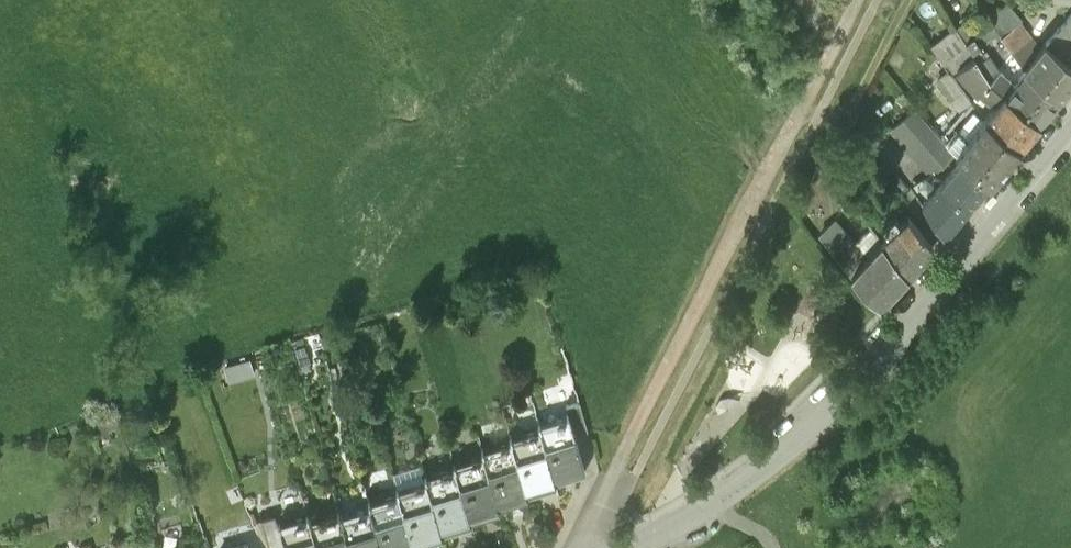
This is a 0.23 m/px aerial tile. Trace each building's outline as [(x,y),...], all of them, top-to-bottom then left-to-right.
[(1006,1),(1010,6),(991,19),(1002,35),(1012,28),(1011,26),(1042,0),(1007,0),(1006,1)] [(1053,34),(1070,50),(1070,13),(1053,34)] [(1040,49),(1019,23),(1012,28),(1002,35),(1025,67),(1040,49)] [(973,55),(955,27),(938,42),(956,70),(973,55)] [(1040,49),(1025,67),(1057,94),(1070,78),(1070,50),(1053,34),(1040,49)] [(988,78),(973,55),(956,70),(973,90),(976,87),(994,103),(984,115),(1017,144),(1038,120),(988,78)] [(1057,94),(1025,67),(1011,83),(1008,75),(998,67),(988,78),(1038,120),(1057,94)] [(1017,144),(984,115),(963,91),(961,88),(931,124),(954,150),(955,149),(963,155),(989,178),(1017,144)] [(887,124),(900,138),(917,124),(903,109),(887,124)] [(989,178),(963,155),(943,177),(940,181),(966,204),(989,178)] [(966,204),(940,181),(943,177),(935,171),(916,194),(943,232),(966,204)] [(939,247),(906,216),(899,223),(892,216),(883,226),(890,233),(882,241),(914,272),(939,247)] [(865,259),(834,223),(819,236),(848,276),(865,259)] [(882,241),(865,259),(848,276),(880,307),(914,272),(882,241)] [(588,431),(579,402),(565,407),(568,418),(573,436),(588,431)] [(573,436),(568,418),(563,419),(563,417),(557,419),(557,421),(538,426),(539,431),(554,482),(584,474),(573,436)] [(539,431),(534,432),(533,430),(527,432),(527,434),(510,439),(511,443),(526,494),(555,486),(554,482),(539,431)] [(511,443),(505,444),(505,443),(499,444),(499,446),(481,451),(483,455),(497,507),(527,498),(526,494),(511,443)] [(483,455),(477,457),(476,455),(470,457),(471,459),(453,464),(454,468),(469,520),(499,511),(497,507),(483,455)] [(391,474),(395,488),(413,483),(419,481),(420,483),(426,481),(425,477),(422,465),(391,474)] [(469,520),(454,468),(449,470),(448,468),(442,470),(442,472),(425,477),(426,481),(441,532),(470,523),(469,520)] [(441,532),(426,481),(420,483),(419,481),(413,483),(395,488),(397,494),(412,545),(442,536),(441,532)] [(392,496),(392,494),(385,496),(386,498),(368,503),(369,507),(381,547),(413,547),(412,545),(397,494),(392,496)] [(357,508),(358,510),(340,515),(349,547),(381,547),(369,507),(364,508),(363,506),(357,508)] [(259,515),(260,519),(268,547),(285,547),(278,524),(274,511),(259,515)] [(333,513),(333,511),(326,513),(327,515),(309,520),(317,547),(349,547),(340,515),(339,511),(333,513)] [(302,517),(301,516),(295,517),(296,519),(278,524),(285,547),(317,547),(309,520),(308,516),(302,517)]
